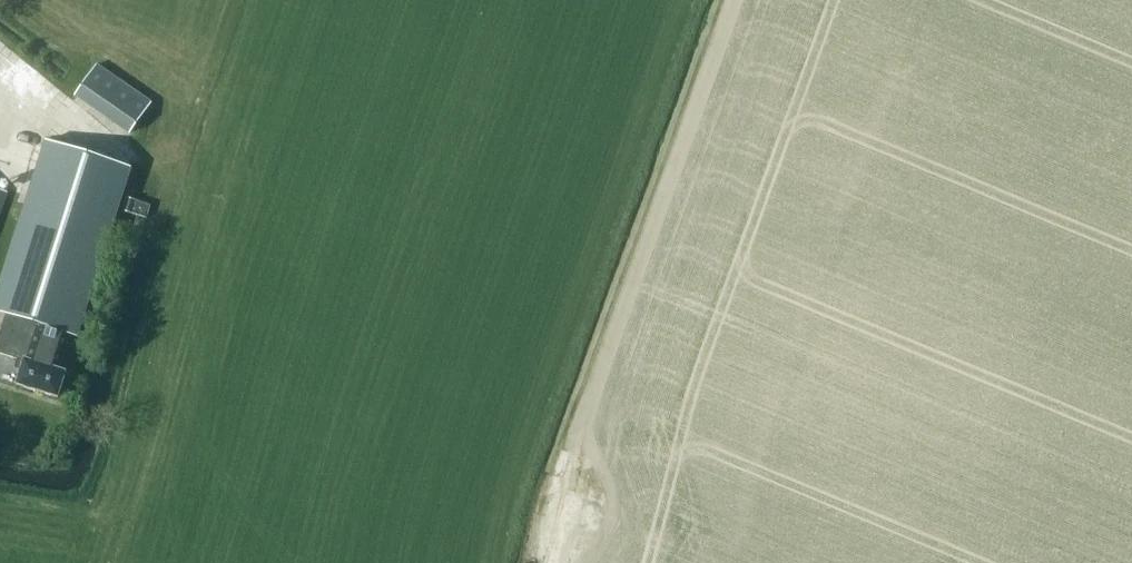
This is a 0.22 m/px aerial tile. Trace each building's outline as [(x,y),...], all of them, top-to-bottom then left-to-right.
[(0,287),(0,313),(7,316),(0,337),(0,353),(24,360),(15,388),(46,397),(59,401),(68,372),(61,370),(71,336),(78,338),(132,169),(46,141),(0,287)] [(127,199),(123,212),(148,220),(152,206),(127,199)]
